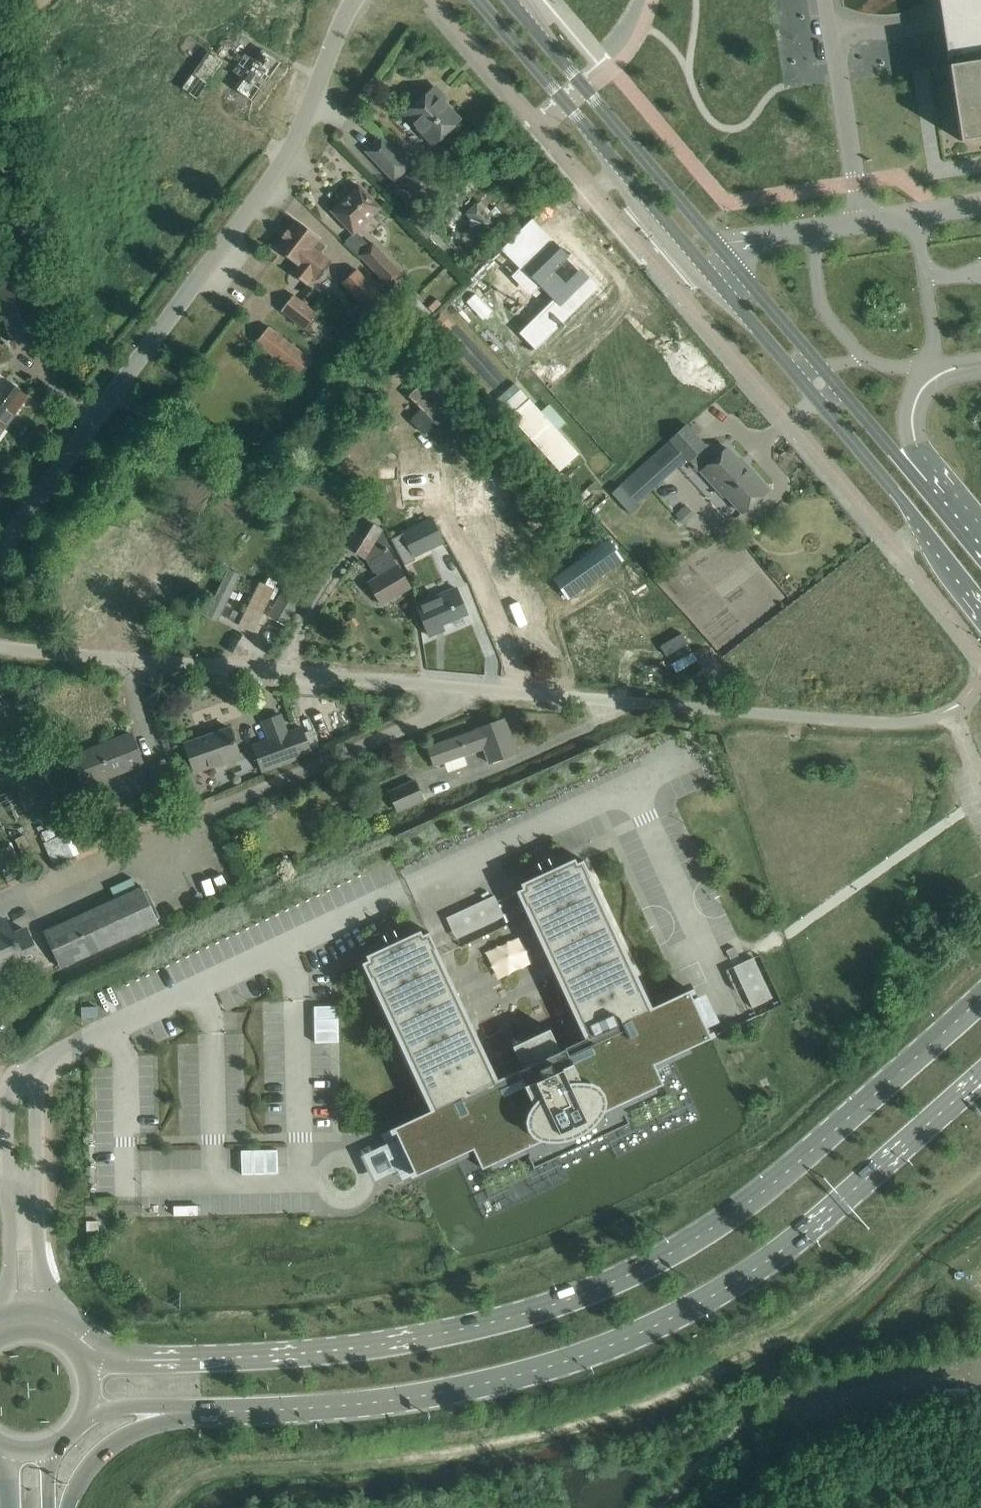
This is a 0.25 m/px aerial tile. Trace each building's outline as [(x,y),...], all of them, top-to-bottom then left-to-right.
[(943,28),(943,33),(947,53),(948,61),(948,65),(960,141),(980,138),(980,0),(938,0),(943,28)] [(245,54),(232,72),(239,77),(232,88),(253,102),(280,63),(262,49),(254,60),(245,54)] [(181,87),(197,99),(224,63),(208,51),(181,87)] [(433,145),(460,120),(432,91),(406,115),(433,145)] [(367,152),(395,181),(409,167),(381,138),(367,152)] [(431,174),(420,162),(403,178),(414,190),(431,174)] [(380,209),(358,185),(331,211),(353,234),(380,209)] [(472,227),(465,234),(473,243),(494,223),(477,206),(468,214),(473,219),(472,227)] [(318,241),(320,239),(296,220),(288,231),(287,230),(282,237),(283,238),(275,248),(297,265),(291,273),(307,285),(313,277),(318,281),(332,262),(320,253),(325,247),(318,241)] [(545,235),(510,270),(531,292),(533,290),(545,303),(535,312),(548,326),(592,283),(545,235)] [(515,262),(529,248),(517,236),(503,250),(515,262)] [(385,283),(394,292),(403,284),(398,279),(403,275),(372,241),(357,255),(362,260),(385,283)] [(393,309),(356,270),(342,283),(379,323),(393,309)] [(293,295),(281,311),(307,331),(319,315),(293,295)] [(439,318),(430,326),(440,336),(449,328),(439,318)] [(312,361),(268,327),(256,343),(300,377),(312,361)] [(27,396),(10,384),(0,377),(0,378),(0,433),(27,396)] [(424,379),(407,396),(450,439),(468,421),(424,379)] [(578,454),(529,399),(511,416),(560,471),(578,454)] [(371,447),(351,457),(363,479),(377,471),(376,470),(381,467),(382,468),(389,481),(416,466),(393,424),(366,439),(371,447)] [(670,440),(687,458),(703,444),(686,425),(670,440)] [(636,503),(687,458),(670,440),(620,485),(636,503)] [(707,443),(705,445),(703,444),(687,458),(700,474),(702,472),(717,488),(719,486),(743,513),(768,490),(748,467),(746,469),(727,448),(718,456),(707,443)] [(364,518),(357,530),(347,547),(365,557),(374,572),(375,572),(377,575),(369,581),(370,584),(381,602),(410,586),(389,548),(392,547),(383,530),(364,518)] [(431,520),(401,534),(413,560),(444,546),(431,520)] [(610,542),(555,579),(568,598),(623,561),(610,542)] [(219,620),(228,602),(228,601),(233,603),(237,595),(231,592),(240,574),(228,568),(206,614),(219,620)] [(259,579),(237,624),(251,631),(273,587),(259,579)] [(444,630),(441,624),(467,613),(456,587),(415,603),(429,636),(444,630)] [(303,598),(285,588),(268,616),(286,626),(303,598)] [(683,634),(662,646),(668,656),(689,644),(683,634)] [(262,722),(269,740),(253,746),(262,770),(312,752),(303,728),(290,732),(284,714),(262,722)] [(505,719),(477,729),(427,747),(434,766),(483,749),(488,762),(517,752),(505,719)] [(194,772),(240,756),(230,728),(185,744),(194,772)] [(110,793),(104,778),(142,763),(131,734),(99,747),(100,747),(89,751),(73,757),(84,786),(86,785),(92,800),(110,793)] [(157,785),(148,788),(153,801),(176,792),(164,760),(149,766),(157,785)] [(185,794),(197,789),(191,772),(179,776),(185,794)] [(424,801),(415,781),(389,792),(398,812),(424,801)] [(12,808),(6,793),(0,795),(0,813),(12,808)] [(76,836),(81,846),(98,838),(93,828),(76,836)] [(80,854),(70,832),(44,843),(53,865),(80,854)] [(394,1128),(399,1140),(388,1145),(394,1157),(399,1168),(410,1163),(416,1175),(473,1149),(482,1168),(525,1148),(534,1168),(543,1164),(541,1160),(556,1153),(558,1157),(561,1156),(559,1152),(579,1143),(580,1146),(583,1145),(582,1141),(601,1132),(603,1136),(606,1134),(604,1131),(619,1124),(621,1127),(630,1123),(621,1104),(663,1084),(654,1064),(671,1056),(711,1038),(689,990),(650,1008),(591,881),(593,880),(583,860),(577,863),(575,858),(552,868),(555,873),(552,874),(554,878),(550,880),(548,876),(541,879),(539,875),(521,884),(523,888),(516,891),(526,911),(528,910),(582,1027),(555,1040),(550,1028),(513,1046),(518,1057),(491,1070),(436,953),(438,952),(429,932),(423,935),(420,930),(402,938),(404,943),(397,946),(399,950),(395,952),(393,948),(391,949),(389,945),(366,955),(368,960),(362,963),(371,983),(373,982),(433,1109),(394,1128)] [(159,925),(142,887),(44,931),(61,970),(159,925)] [(495,895),(446,914),(455,939),(504,920),(495,895)] [(40,960),(26,930),(13,935),(5,920),(0,922),(0,978),(40,960)] [(754,956),(733,965),(751,1007),(772,998),(754,956)] [(315,1043),(338,1042),(338,1006),(314,1006),(315,1043)] [(96,1007),(81,1008),(82,1018),(97,1018),(96,1007)] [(242,1174),(277,1173),(277,1150),(241,1150),(242,1174)]
